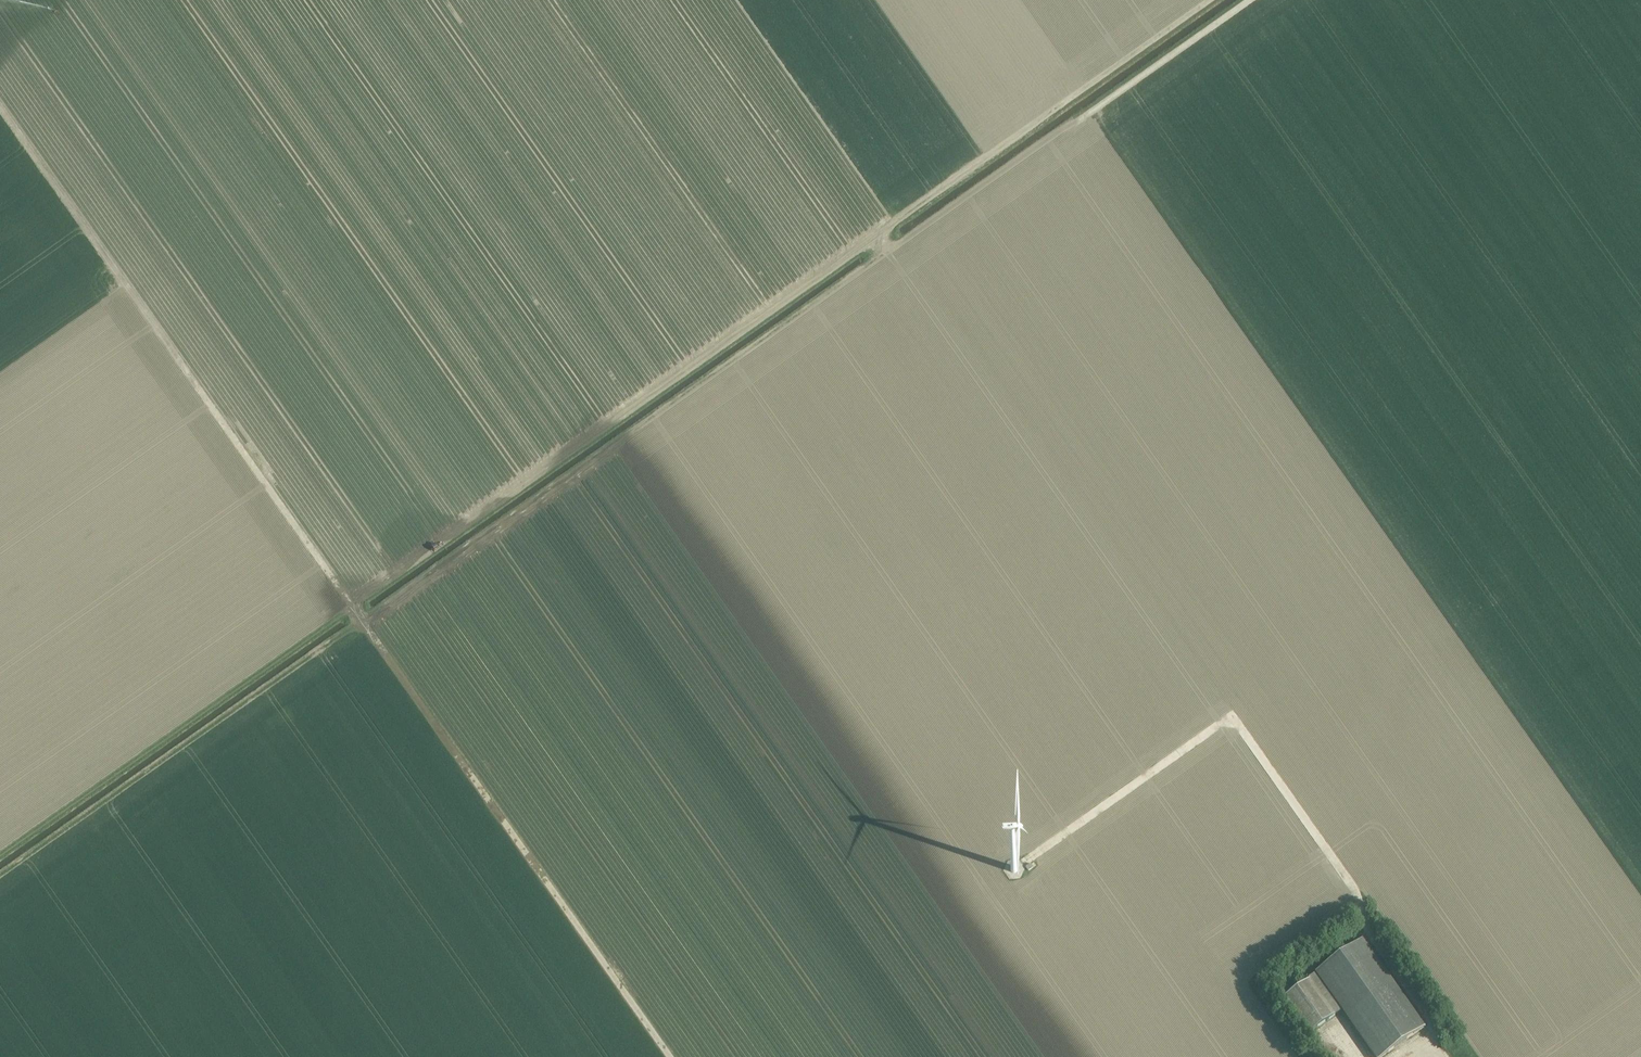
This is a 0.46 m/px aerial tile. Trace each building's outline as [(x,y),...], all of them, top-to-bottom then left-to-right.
[(1018,872),(1013,861),(1006,864),(1011,875),(1018,872)] [(1376,1056),(1382,1056),(1424,1028),(1363,942),(1317,974),(1376,1056)] [(1309,980),(1284,998),(1309,1034),(1335,1016),(1309,980)] [(1459,1037),(1452,1040),(1455,1046),(1462,1042),(1459,1037)]
